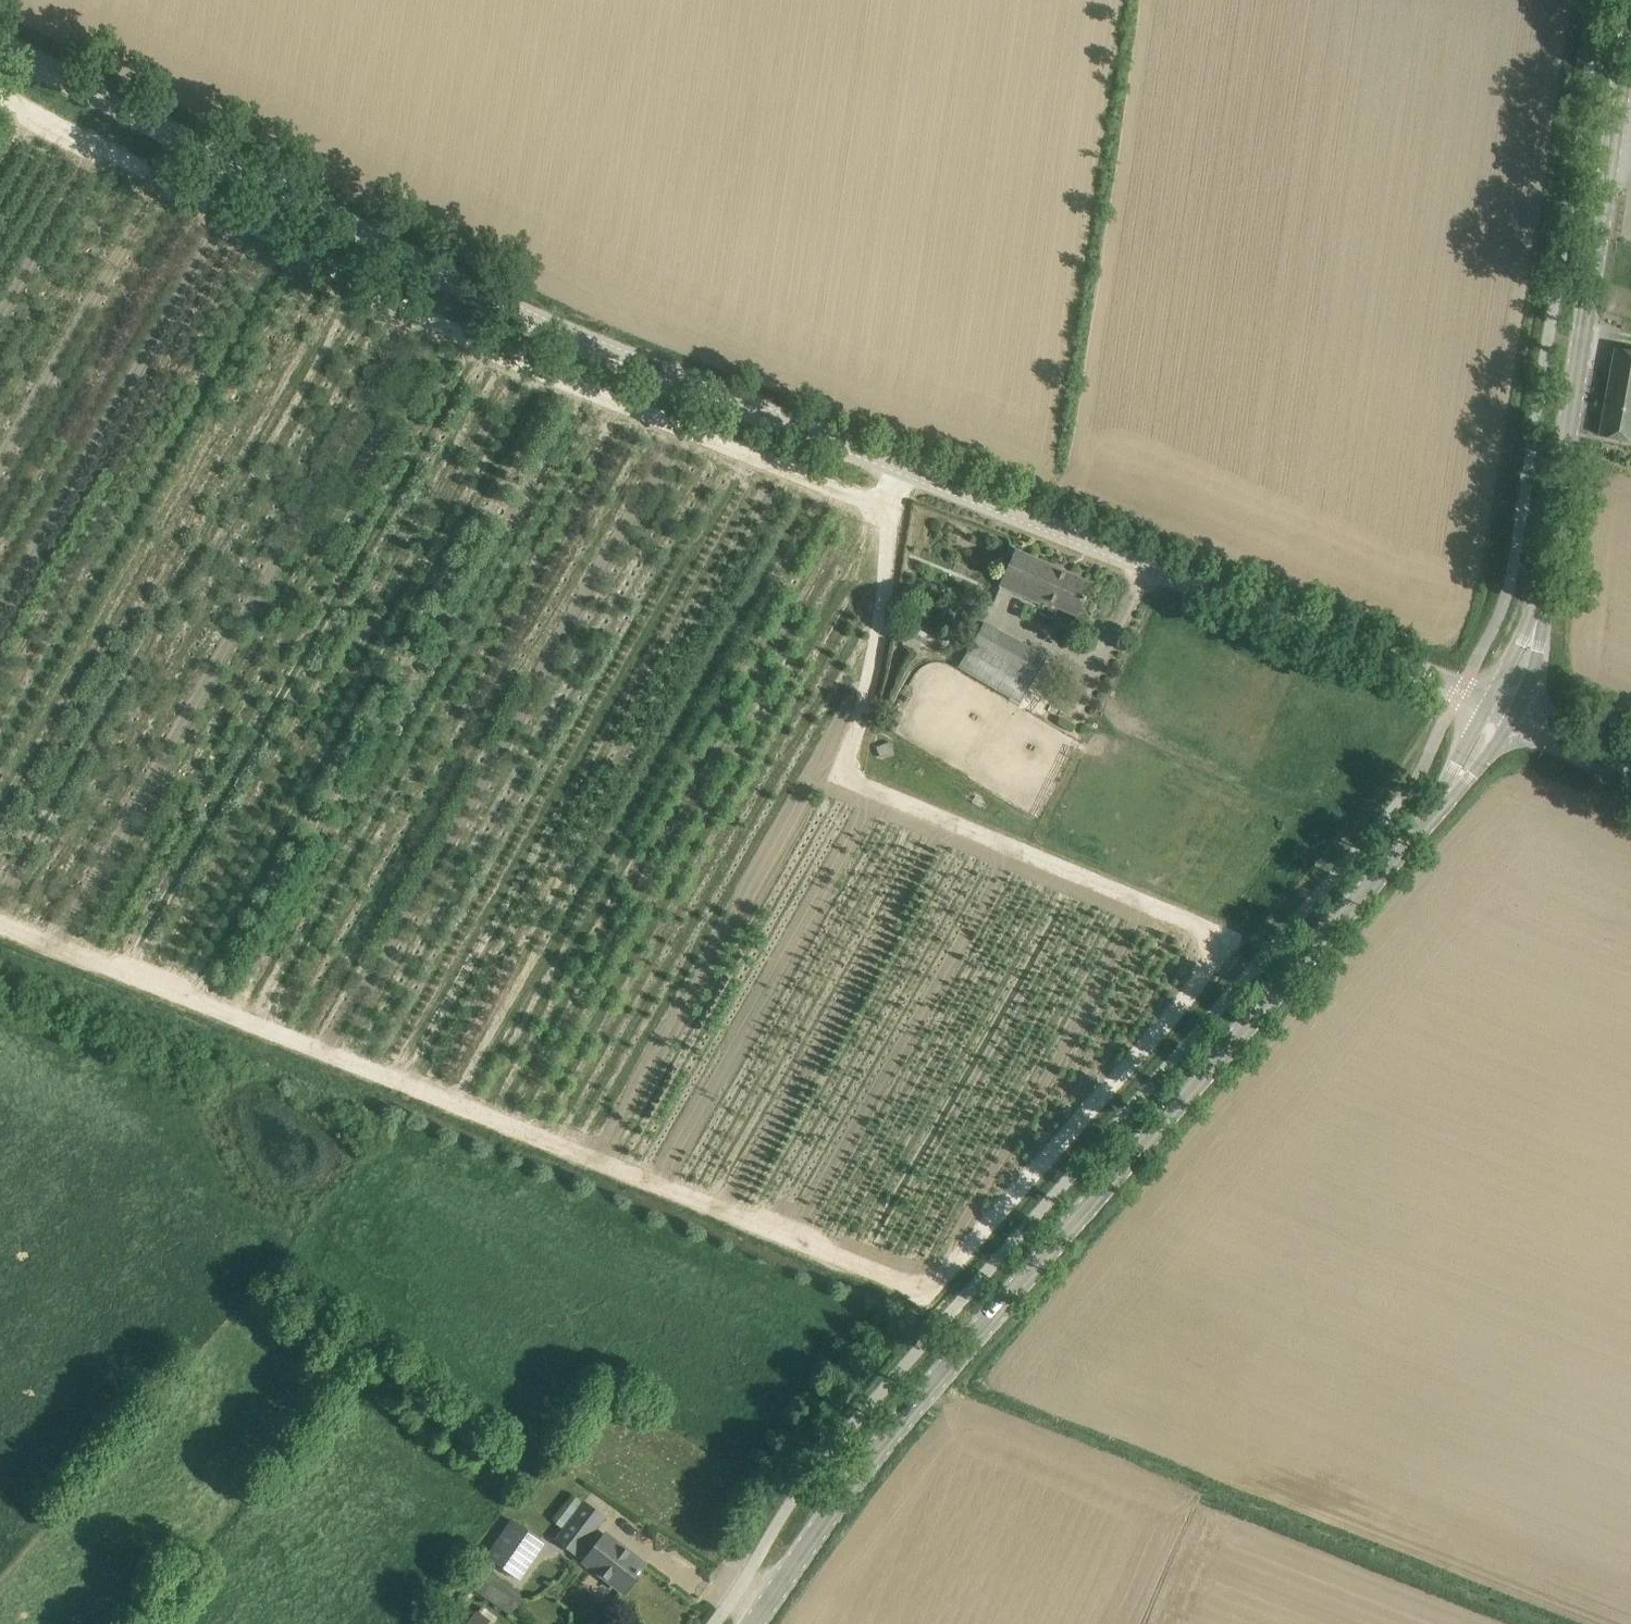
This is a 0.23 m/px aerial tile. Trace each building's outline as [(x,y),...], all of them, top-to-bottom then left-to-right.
[(1618,349),(1602,435),(1630,440),(1630,352),(1618,349)] [(1077,616),(1082,604),(1091,584),(1016,551),(1000,585),(1039,603),(1040,599),(1077,616)] [(990,685),(1014,641),(1000,633),(1001,631),(984,621),(958,667),(990,685)] [(917,652),(921,642),(906,635),(902,645),(917,652)] [(605,1518),(584,1501),(555,1540),(576,1557),(605,1518)] [(545,1543),(511,1519),(485,1557),(518,1581),(545,1543)] [(645,1564),(628,1551),(605,1534),(584,1561),(606,1579),(624,1592),(645,1564)] [(479,1580),(473,1590),(510,1609),(515,1599),(479,1580)] [(495,1623),(477,1610),(468,1623),(455,1614),(448,1623),(495,1623)]
